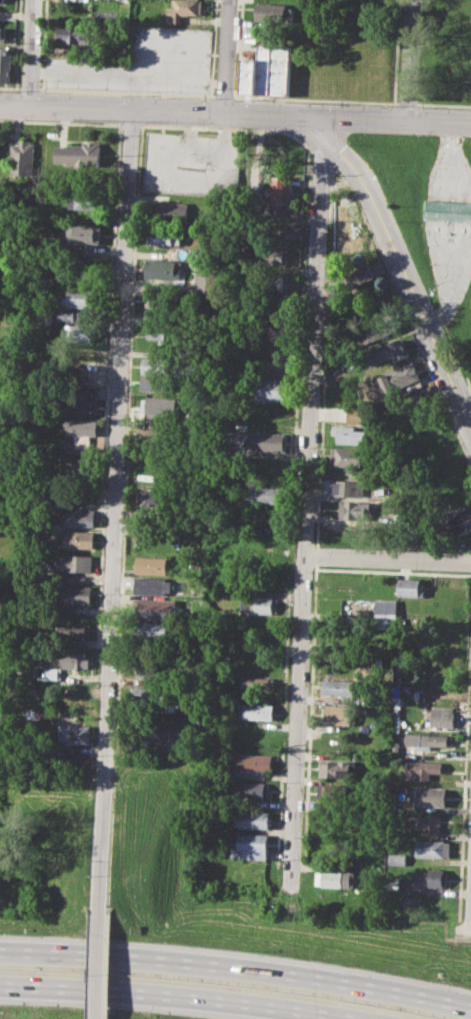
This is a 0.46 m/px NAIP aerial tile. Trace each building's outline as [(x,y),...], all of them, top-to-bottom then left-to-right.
[(170,6),(171,0),(203,0),(202,16),(181,15),(181,22),(164,22),(165,6),(170,6)] [(254,2),(287,4),(286,7),(292,8),(291,24),(253,22),(254,2)] [(57,26),(68,26),(68,22),(80,23),(80,31),(93,32),(93,45),(56,43),(57,26)] [(240,91),(241,58),(257,59),(258,43),(290,45),(288,94),(240,91)] [(13,83),(0,82),(0,46),(9,47),(9,51),(15,51),(13,83)] [(13,144),(20,144),(20,139),(31,139),(31,142),(36,143),(35,175),(12,174),(13,144)] [(58,145),(83,146),(83,141),(101,142),(100,166),(57,164),(58,145)] [(275,177),(289,177),(288,185),(293,185),(292,205),(271,205),(271,189),(275,190),(275,177)] [(70,190),(102,190),(102,209),(70,208),(70,190)] [(337,195),(351,194),(358,209),(353,208),(353,219),(336,219),(337,195)] [(424,199),(470,201),(470,223),(423,220),(424,199)] [(160,200),(191,201),(190,217),(160,217),(160,200)] [(69,224),(103,225),(102,243),(68,241),(69,224)] [(154,228),(185,229),(185,245),(154,244),(154,228)] [(264,247),(291,247),(291,264),(270,264),(270,260),(264,260),(264,247)] [(148,258),(179,259),(179,266),(183,267),(183,278),(148,277),(148,258)] [(341,274),(369,263),(374,277),(347,288),(341,274)] [(198,274),(197,292),(212,292),(213,274),(198,274)] [(253,274),(288,275),(288,292),(252,291),(253,274)] [(70,287),(98,288),(97,307),(64,306),(65,295),(69,295),(70,287)] [(147,295),(148,308),(164,307),(164,295),(147,295)] [(58,310),(83,311),(83,323),(58,322),(58,310)] [(363,324),(389,314),(395,331),(370,341),(363,324)] [(68,324),(100,325),(100,339),(94,338),(94,342),(67,341),(68,324)] [(149,324),(182,325),(181,340),(149,339),(149,324)] [(371,351),(404,337),(411,355),(396,361),(393,356),(376,363),(371,351)] [(145,357),(180,358),(179,373),(144,373),(145,357)] [(388,372),(413,361),(421,379),(396,389),(388,372)] [(144,375),(179,376),(178,391),(144,390),(144,375)] [(254,378),(287,379),(286,401),(260,400),(260,393),(253,393),(254,378)] [(67,390),(100,392),(99,409),(66,407),(67,390)] [(142,399),(148,399),(148,396),(181,397),(181,416),(147,415),(148,410),(142,410),(142,399)] [(349,409),(366,410),(365,422),(348,421),(349,409)] [(68,420),(100,421),(100,436),(92,436),(92,447),(77,447),(77,441),(68,441),(68,420)] [(332,424),(358,426),(358,430),(367,430),(367,443),(338,442),(338,434),(332,434),(332,424)] [(141,427),(179,428),(178,447),(141,446),(141,427)] [(248,432),(287,433),(286,451),(247,450),(248,432)] [(332,447),(368,448),(368,466),(331,465),(332,447)] [(60,456),(94,457),(93,474),(59,473),(60,456)] [(335,478),(367,479),(366,496),(335,494),(335,478)] [(248,487),(285,487),(284,503),(247,503),(248,487)] [(143,490),(177,491),(177,508),(143,507),(143,490)] [(341,501),(369,502),(369,520),(341,519),(341,501)] [(65,508),(97,509),(97,526),(65,525),(65,508)] [(464,515),(470,512),(470,530),(456,535),(449,516),(462,511),(464,515)] [(66,531),(96,532),(95,549),(61,548),(61,534),(66,534),(66,531)] [(65,555),(94,556),(93,571),(64,570),(65,555)] [(136,556),(167,557),(167,562),(172,562),(172,571),(169,571),(168,575),(136,574),(136,556)] [(137,577),(167,578),(167,582),(173,582),(173,591),(167,591),(167,595),(136,594),(137,577)] [(400,578),(422,579),(422,585),(426,585),(426,597),(399,596),(400,578)] [(61,584),(92,586),(92,605),(60,604),(61,584)] [(256,596),(273,596),(273,600),(278,600),(277,611),(272,611),(271,615),(255,614),(256,596)] [(136,599),(177,600),(177,619),(135,618),(136,599)] [(375,628),(397,629),(397,614),(376,614),(375,628)] [(58,622),(92,623),(91,639),(57,638),(58,622)] [(135,622),(174,624),(174,642),(134,640),(135,622)] [(59,651),(86,652),(85,658),(90,658),(90,668),(58,667),(59,651)] [(137,658),(173,659),(172,677),(137,676),(137,658)] [(45,680),(60,680),(60,668),(44,668),(45,680)] [(239,677),(275,678),(274,689),(239,688),(239,677)] [(325,678),(355,679),(355,694),(324,694),(325,678)] [(132,685),(171,686),(171,703),(131,702),(132,685)] [(240,702),(276,703),(275,718),(240,717),(240,702)] [(322,704),(353,705),(353,724),(322,723),(322,704)] [(431,706),(456,706),(456,727),(431,726),(431,706)] [(392,711),(402,711),(401,729),(391,729),(392,711)] [(136,722),(170,723),(169,741),(136,740),(136,722)] [(54,724),(91,726),(90,744),(53,742),(54,724)] [(455,735),(454,746),(433,746),(433,749),(416,749),(417,745),(413,745),(413,734),(455,735)] [(235,753),(273,754),(273,770),(265,770),(265,778),(235,778),(235,774),(226,774),(226,759),(235,760),(235,753)] [(321,760),(356,761),(356,770),(351,770),(351,778),(320,777),(321,760)] [(418,761),(443,761),(443,772),(431,772),(431,779),(417,778),(418,761)] [(239,782),(270,783),(270,798),(238,798),(239,782)] [(319,783),(348,785),(347,800),(318,799),(319,783)] [(414,787),(447,788),(446,806),(413,805),(414,787)] [(240,811),(272,812),(271,828),(234,827),(234,816),(240,816),(240,811)] [(402,814),(440,815),(439,833),(424,832),(424,828),(401,828),(402,814)] [(240,833),(271,833),(270,860),(243,859),(243,856),(233,856),(233,848),(240,848),(240,833)] [(418,839),(449,840),(449,857),(417,856),(418,839)] [(389,853),(406,854),(406,864),(389,863),(389,853)] [(412,871),(430,872),(430,868),(449,868),(448,888),(412,886),(412,871)] [(316,869),(355,871),(355,887),(316,885),(316,869)] [(389,877),(400,877),(399,889),(389,889),(389,877)]
